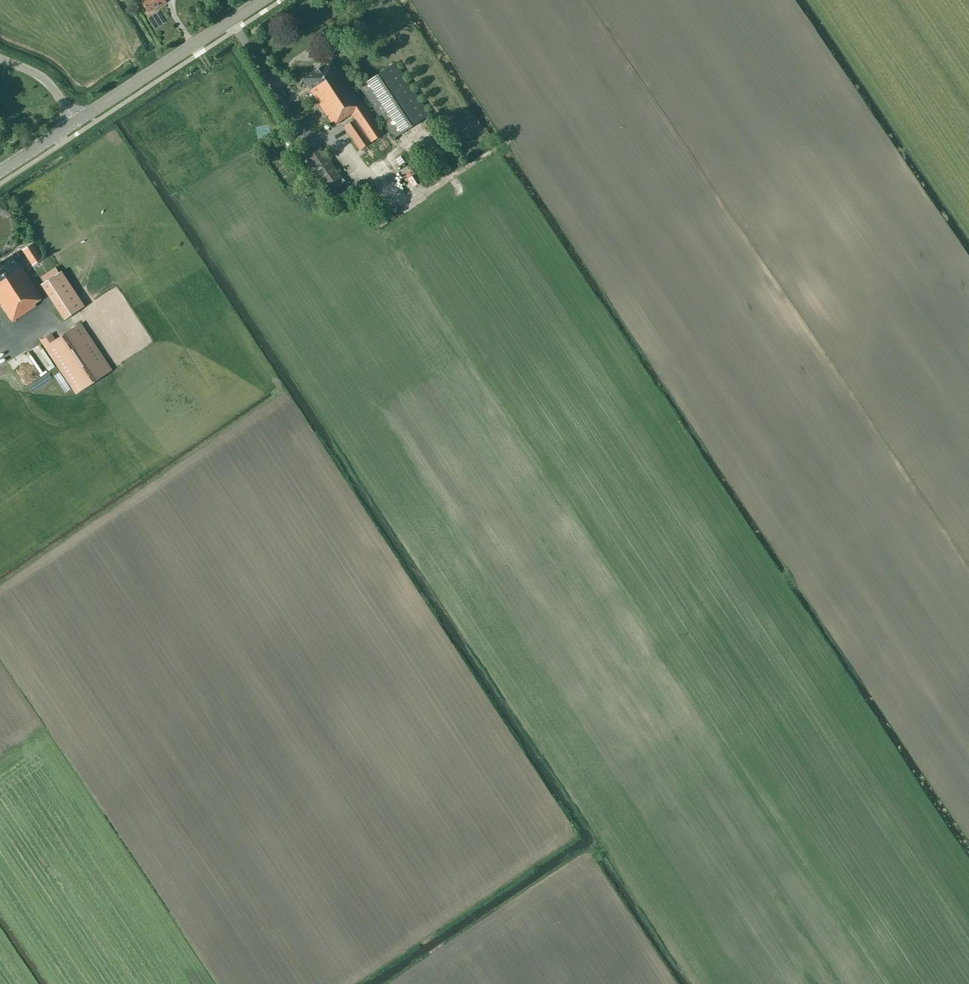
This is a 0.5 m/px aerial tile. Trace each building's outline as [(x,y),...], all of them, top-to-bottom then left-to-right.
[(149,13),(165,2),(164,0),(140,0),(149,13)] [(429,114),(395,63),(359,86),(354,90),(333,58),(303,79),(334,125),(351,114),(355,119),(344,126),(360,150),(383,134),(374,119),(379,116),(394,138),(429,114)] [(320,145),(305,156),(326,187),(341,177),(320,145)] [(403,177),(396,184),(404,192),(411,185),(403,177)] [(32,244),(23,250),(32,264),(42,258),(32,244)] [(18,262),(21,260),(16,252),(0,262),(0,303),(12,321),(36,305),(34,303),(42,298),(38,291),(18,262)] [(64,319),(84,306),(61,271),(59,272),(55,267),(40,278),(43,282),(41,284),(64,319)] [(51,333),(40,341),(76,394),(112,370),(81,323),(55,340),(51,333)] [(42,376),(54,368),(35,336),(22,344),(42,376)]
